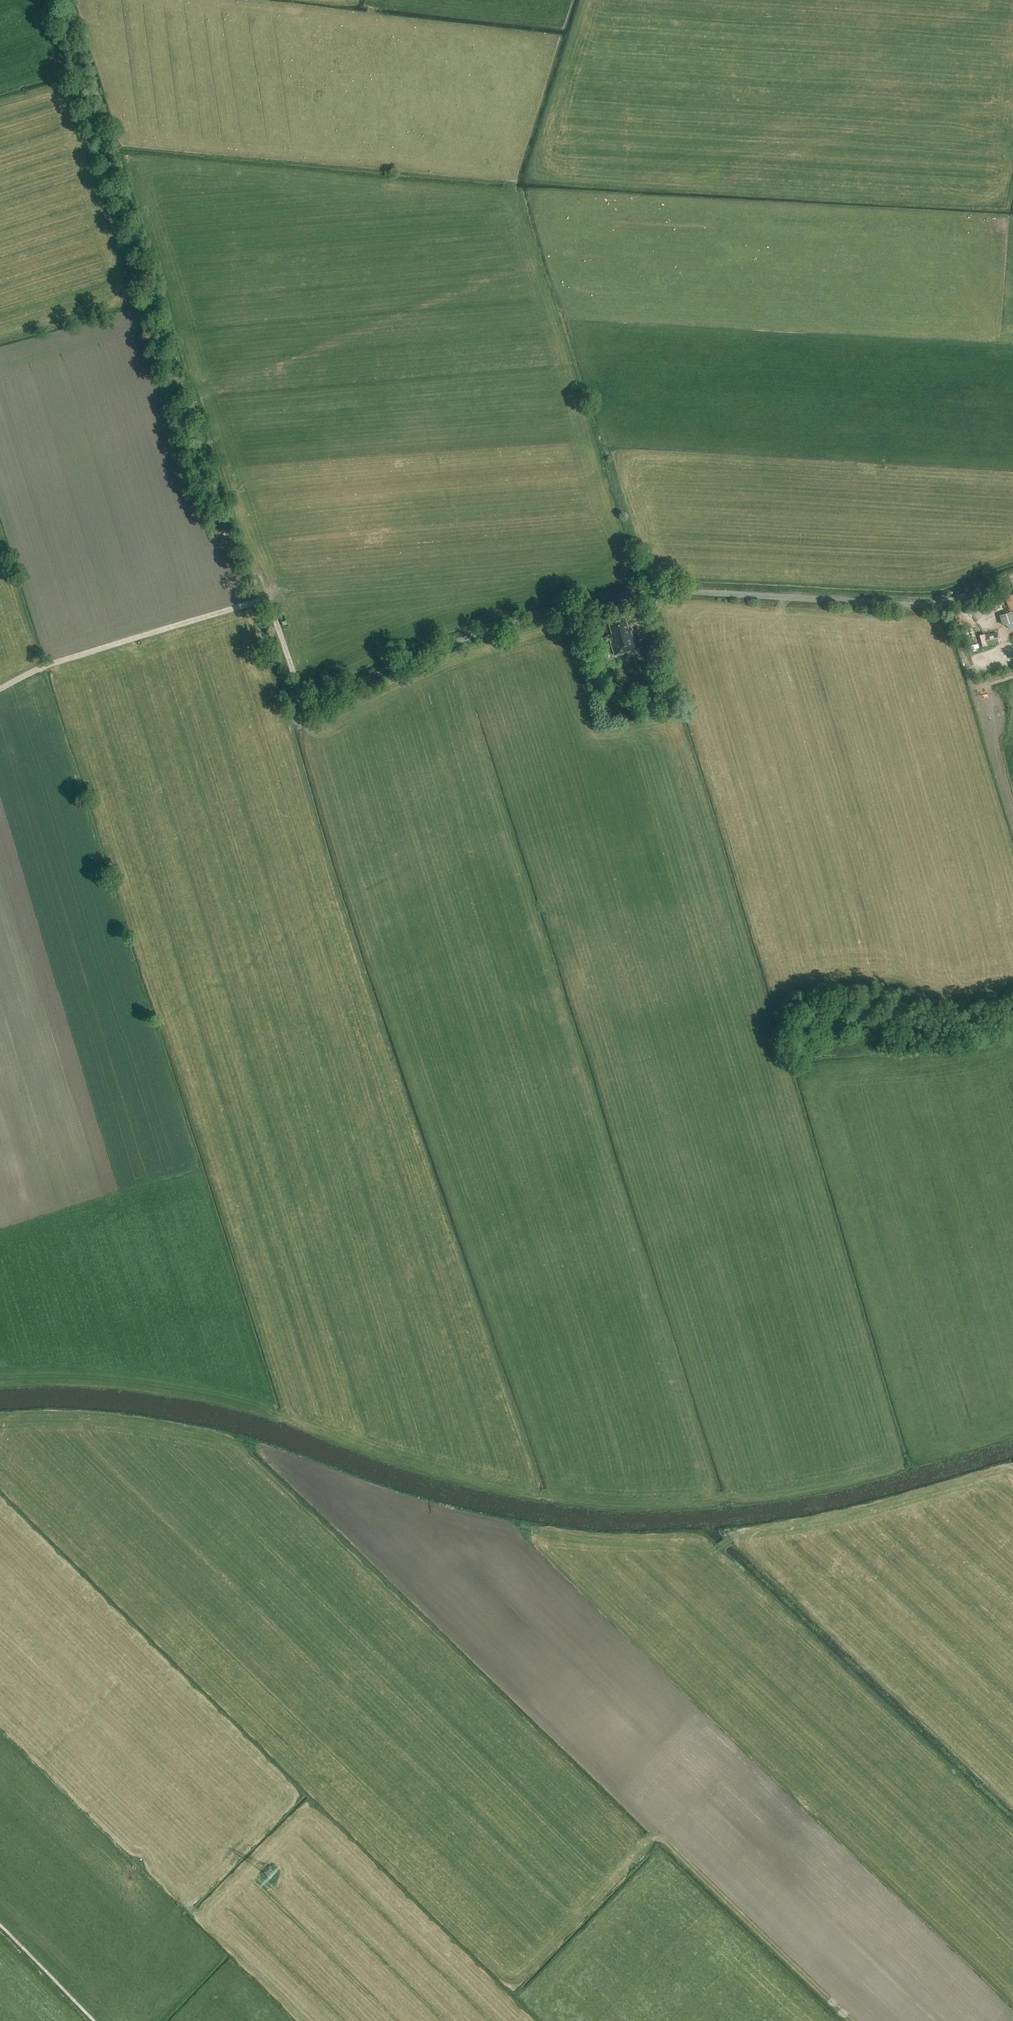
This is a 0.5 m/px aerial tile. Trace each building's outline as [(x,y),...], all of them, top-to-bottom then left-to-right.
[(1010,613),(999,616),(1002,626),(1012,622),(1012,612),(1011,613),(1010,613)] [(627,630),(624,620),(608,624),(611,635),(608,635),(613,656),(636,650),(633,638),(631,639),(629,632),(631,632),(631,629),(627,630)] [(1000,630),(983,635),(986,645),(1003,640),(1000,630)] [(645,647),(650,666),(661,663),(655,644),(645,647)]
